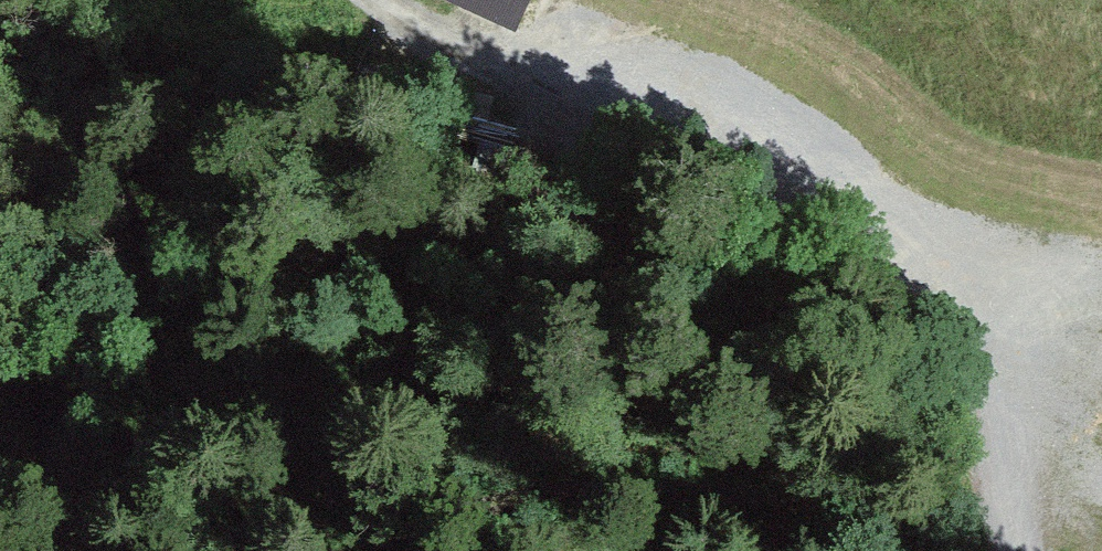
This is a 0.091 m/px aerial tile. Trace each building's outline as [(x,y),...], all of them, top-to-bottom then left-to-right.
[(509,19),(517,0),(467,0),(509,19)]
